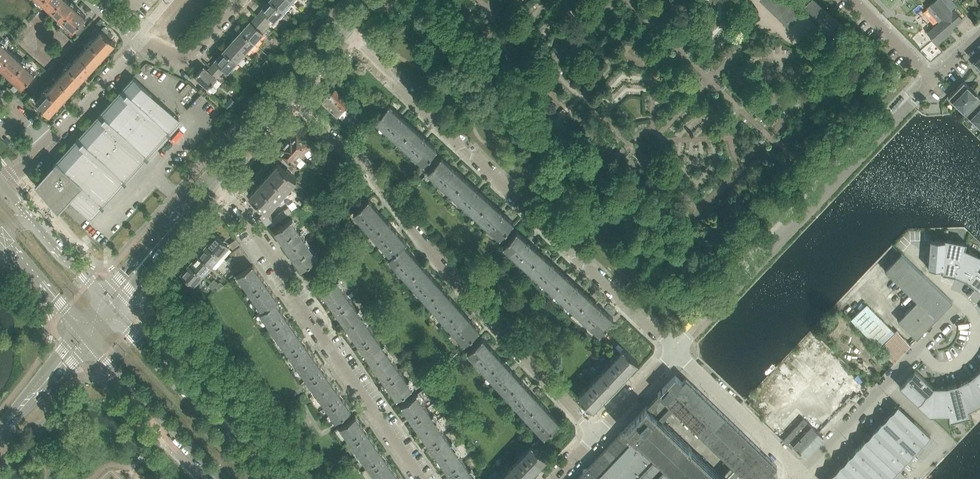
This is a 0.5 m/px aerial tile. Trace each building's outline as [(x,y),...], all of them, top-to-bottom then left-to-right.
[(52,10),(61,0),(40,0),(52,10)] [(52,10),(73,30),(74,30),(83,20),(86,16),(69,0),(61,0),(52,10)] [(285,12),(272,0),(269,0),(262,9),(263,9),(257,15),(267,24),(272,18),(275,20),(279,15),(281,17),(285,12)] [(292,0),(272,0),(285,12),(290,7),(288,6),(292,1),(292,0)] [(782,14),(779,16),(779,17),(780,18),(788,26),(795,20),(798,16),(801,13),(787,0),(768,0),(782,14)] [(805,6),(812,13),(815,15),(813,17),(830,34),(833,32),(835,34),(842,27),(842,26),(814,0),(811,0),(805,6)] [(926,7),(939,22),(928,32),(937,44),(938,43),(950,33),(948,31),(953,27),(962,19),(954,10),(952,12),(951,10),(945,3),(942,0),(935,0),(926,7)] [(945,3),(951,10),(956,5),(952,0),(945,0),(946,1),(945,3)] [(261,31),(267,24),(257,15),(251,22),(250,21),(242,30),(256,44),(261,38),(259,37),(263,33),(261,31)] [(74,30),(78,34),(87,24),(83,20),(74,30)] [(898,20),(895,24),(900,29),(903,25),(902,24),(899,22),(898,20)] [(79,54),(93,67),(115,43),(101,30),(79,54)] [(256,44),(242,30),(233,40),(246,52),(250,47),(252,48),(256,44)] [(1,67),(14,53),(0,40),(0,66),(1,67)] [(246,52),(233,40),(224,50),(239,63),(243,58),(242,56),(246,52)] [(234,68),(239,63),(224,50),(215,60),(216,61),(214,62),(211,66),(219,75),(225,68),(228,71),(233,66),(234,68)] [(1,67),(13,78),(22,86),(35,73),(14,53),(1,67)] [(58,78),(72,91),(93,67),(79,54),(58,78)] [(265,69),(260,65),(252,74),(256,78),(265,69)] [(213,83),(217,78),(219,75),(211,66),(208,70),(204,66),(196,75),(195,76),(197,78),(200,81),(208,88),(208,89),(213,94),(217,89),(217,87),(213,83)] [(59,211),(70,199),(90,217),(179,118),(133,77),(101,112),(98,115),(79,136),(79,137),(76,140),(76,139),(56,161),(57,161),(54,164),(35,184),(59,211)] [(72,91),(58,78),(36,102),(50,115),(72,91)] [(41,84),(46,89),(51,83),(46,79),(41,84)] [(963,80),(948,96),(954,102),(955,101),(958,104),(971,90),(972,89),(969,87),(970,86),(964,80),(963,80)] [(193,86),(189,82),(180,92),(184,96),(193,86)] [(37,89),(42,93),(46,89),(41,85),(37,89)] [(344,108),(351,101),(336,86),(335,87),(333,87),(329,92),(329,94),(344,108)] [(958,104),(961,107),(960,107),(966,113),(979,98),(979,96),(975,91),(975,92),(972,89),(971,90),(958,104)] [(344,108),(329,94),(322,101),(338,115),(342,119),(347,115),(350,118),(351,119),(353,116),(349,112),(346,109),(344,108)] [(966,113),(972,118),(975,120),(979,115),(979,98),(966,113)] [(225,103),(225,106),(228,108),(230,108),(234,104),(234,101),(232,99),(229,99),(225,103)] [(413,127),(399,114),(389,105),(375,119),(400,141),(413,127)] [(424,163),(435,151),(437,149),(413,127),(400,141),(424,163)] [(285,142),(298,154),(302,158),(306,154),(304,153),(309,147),(297,136),(294,139),(291,136),(285,142)] [(298,154),(285,142),(279,149),(282,152),(279,155),(293,168),(298,163),(294,159),(298,154)] [(427,165),(430,168),(441,157),(435,151),(424,163),(427,165)] [(329,160),(320,152),(317,156),(325,163),(329,160)] [(441,157),(430,168),(428,171),(438,181),(442,184),(452,193),(465,178),(441,156),(441,157)] [(272,216),(268,210),(296,178),(278,162),(249,194),(264,207),(261,211),(267,219),(272,216)] [(301,173),(297,178),(306,186),(310,182),(301,173)] [(489,200),(475,187),(465,178),(452,193),(476,215),(489,200)] [(438,181),(433,186),(437,190),(442,184),(438,181)] [(369,199),(354,212),(373,233),(388,220),(369,199)] [(514,222),(504,213),(489,200),(476,215),(500,237),(514,222)] [(268,221),(272,226),(294,211),(290,206),(268,221)] [(275,230),(280,238),(288,249),(304,238),(292,219),(275,230)] [(407,242),(395,229),(388,220),(373,233),(392,254),(404,244),(407,242)] [(541,253),(527,240),(517,231),(504,245),(528,267),(541,253)] [(210,241),(207,244),(220,256),(229,246),(233,249),(240,244),(237,238),(229,244),(228,245),(225,241),(216,234),(215,235),(214,234),(209,240),(210,241)] [(288,249),(302,268),(318,257),(304,238),(288,249)] [(956,276),(964,248),(965,248),(966,243),(945,238),(945,240),(943,269),(942,273),(956,275),(956,276)] [(943,269),(945,240),(931,239),(930,239),(928,268),(943,269)] [(199,253),(198,253),(212,265),(220,256),(207,244),(205,247),(204,246),(199,252),(199,253)] [(408,279),(423,266),(404,244),(392,254),(389,257),(408,279)] [(231,253),(233,256),(234,258),(244,251),(240,246),(231,253)] [(979,259),(979,255),(965,248),(964,248),(956,276),(967,281),(979,259)] [(248,256),(244,251),(234,258),(236,260),(238,263),(248,256)] [(193,260),(190,263),(203,275),(212,265),(198,253),(198,254),(197,254),(192,259),(193,260)] [(565,275),(551,262),(541,253),(528,267),(552,289),(565,275)] [(238,263),(233,266),(236,272),(252,262),(248,256),(238,263)] [(979,286),(979,259),(967,281),(978,289),(979,286)] [(182,272),(181,273),(189,280),(188,281),(192,284),(193,284),(194,285),(203,275),(190,263),(187,266),(186,266),(182,271),(182,272)] [(251,292),(265,282),(264,280),(253,264),(239,274),(251,292)] [(423,266),(408,279),(427,300),(442,287),(423,266)] [(589,297),(575,284),(565,275),(552,289),(576,311),(589,297)] [(322,291),(334,307),(347,326),(362,316),(338,281),(322,291)] [(264,310),(276,301),(278,300),(267,283),(267,284),(265,282),(251,292),(264,310)] [(442,287),(427,300),(446,321),(461,308),(442,287)] [(613,318),(599,306),(589,297),(576,311),(600,333),(613,318)] [(280,338),(295,328),(276,301),(264,310),(261,312),(280,338)] [(461,308),(446,321),(465,342),(480,329),(461,308)] [(347,326),(361,346),(372,362),(387,351),(362,316),(347,326)] [(295,328),(280,338),(299,365),(313,355),(295,328)] [(502,359),(482,338),(468,351),(487,372),(502,359)] [(615,386),(629,371),(638,362),(623,348),(601,372),(615,386)] [(372,362),(397,398),(412,387),(387,351),(372,362)] [(313,355),(299,365),(318,392),(332,382),(313,355)] [(521,380),(510,367),(502,359),(487,372),(506,393),(521,380)] [(979,369),(970,377),(979,393),(979,369)] [(931,401),(933,386),(916,370),(915,370),(907,378),(908,378),(931,401)] [(593,410),(607,395),(615,386),(601,372),(578,396),(593,410)] [(686,378),(685,379),(682,382),(675,375),(658,393),(673,408),(747,478),(772,478),(777,474),(773,469),(776,467),(777,466),(686,378)] [(970,377),(958,383),(968,410),(969,410),(979,404),(979,393),(970,377)] [(930,415),(931,401),(908,378),(900,386),(930,415)] [(540,401),(529,389),(521,380),(506,393),(525,415),(540,401)] [(332,382),(318,392),(337,419),(351,409),(332,382)] [(968,410),(958,383),(946,386),(949,415),(950,421),(971,415),(969,410),(968,410)] [(949,415),(946,386),(933,386),(931,401),(930,415),(949,415)] [(658,393),(646,405),(662,420),(673,408),(658,393)] [(402,404),(410,416),(421,431),(436,421),(417,394),(402,404)] [(560,422),(548,410),(540,401),(525,415),(545,436),(560,422)] [(662,420),(646,405),(625,428),(628,431),(626,432),(630,436),(632,435),(635,438),(632,441),(652,460),(634,478),(724,478),(662,420)] [(905,428),(913,419),(898,405),(881,423),(897,437),(914,453),(922,444),(905,428)] [(360,453),(375,442),(356,415),(341,426),(360,453)] [(930,436),(913,419),(905,428),(922,444),(930,436)] [(421,431),(432,447),(440,459),(455,448),(436,421),(421,431)] [(897,437),(881,423),(873,431),(888,446),(897,437)] [(652,460),(632,441),(635,438),(632,435),(630,436),(626,432),(628,431),(625,428),(576,478),(634,478),(652,460)] [(888,446),(873,431),(865,440),(880,455),(888,446)] [(914,453),(897,437),(888,446),(906,462),(914,453)] [(880,455),(865,440),(856,449),(872,463),(880,455)] [(394,470),(375,442),(360,453),(378,478),(380,478),(394,470)] [(527,478),(547,458),(532,445),(513,465),(527,478)] [(906,462),(888,446),(880,455),(897,470),(906,462)] [(450,474),(454,478),(469,478),(474,476),(455,448),(440,459),(450,474)] [(872,463),(856,449),(848,457),(864,472),(872,463)] [(897,470),(880,455),(872,463),(889,478),(897,470)] [(848,457),(840,466),(854,478),(858,478),(864,472),(848,457)] [(872,463),(864,472),(871,478),(889,478),(872,463)] [(527,478),(513,465),(499,478),(527,478)] [(840,466),(832,475),(836,478),(854,478),(840,466)] [(380,478),(400,478),(394,470),(380,478)]
